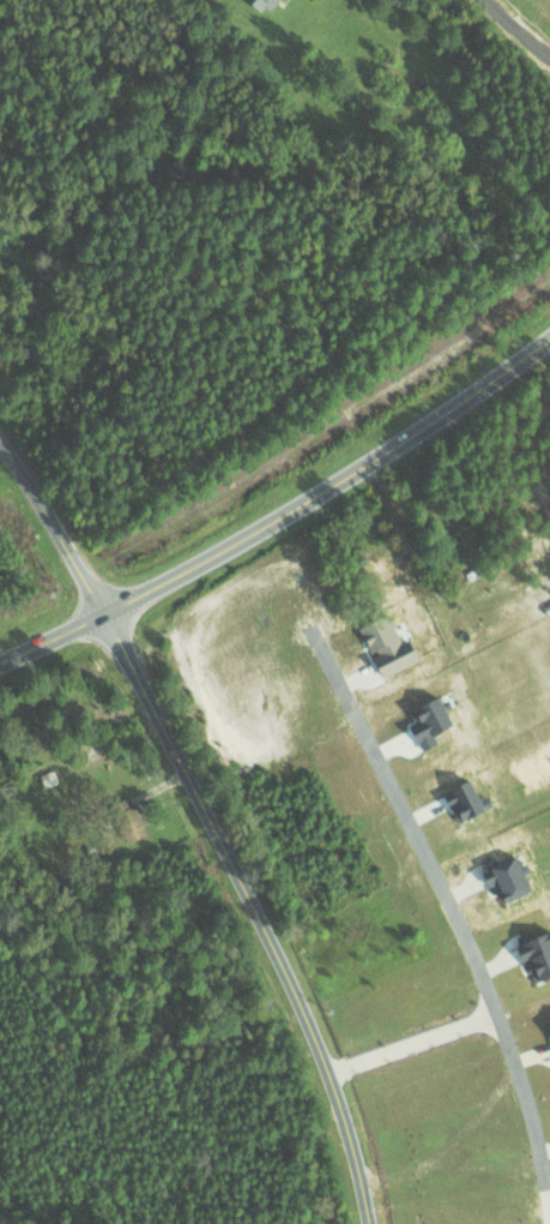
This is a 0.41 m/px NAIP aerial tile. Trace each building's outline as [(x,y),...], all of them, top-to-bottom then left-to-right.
[(373,631),(381,655),(402,648),(394,624),(373,631)] [(148,832),(129,797),(107,809),(127,844),(148,832)]
